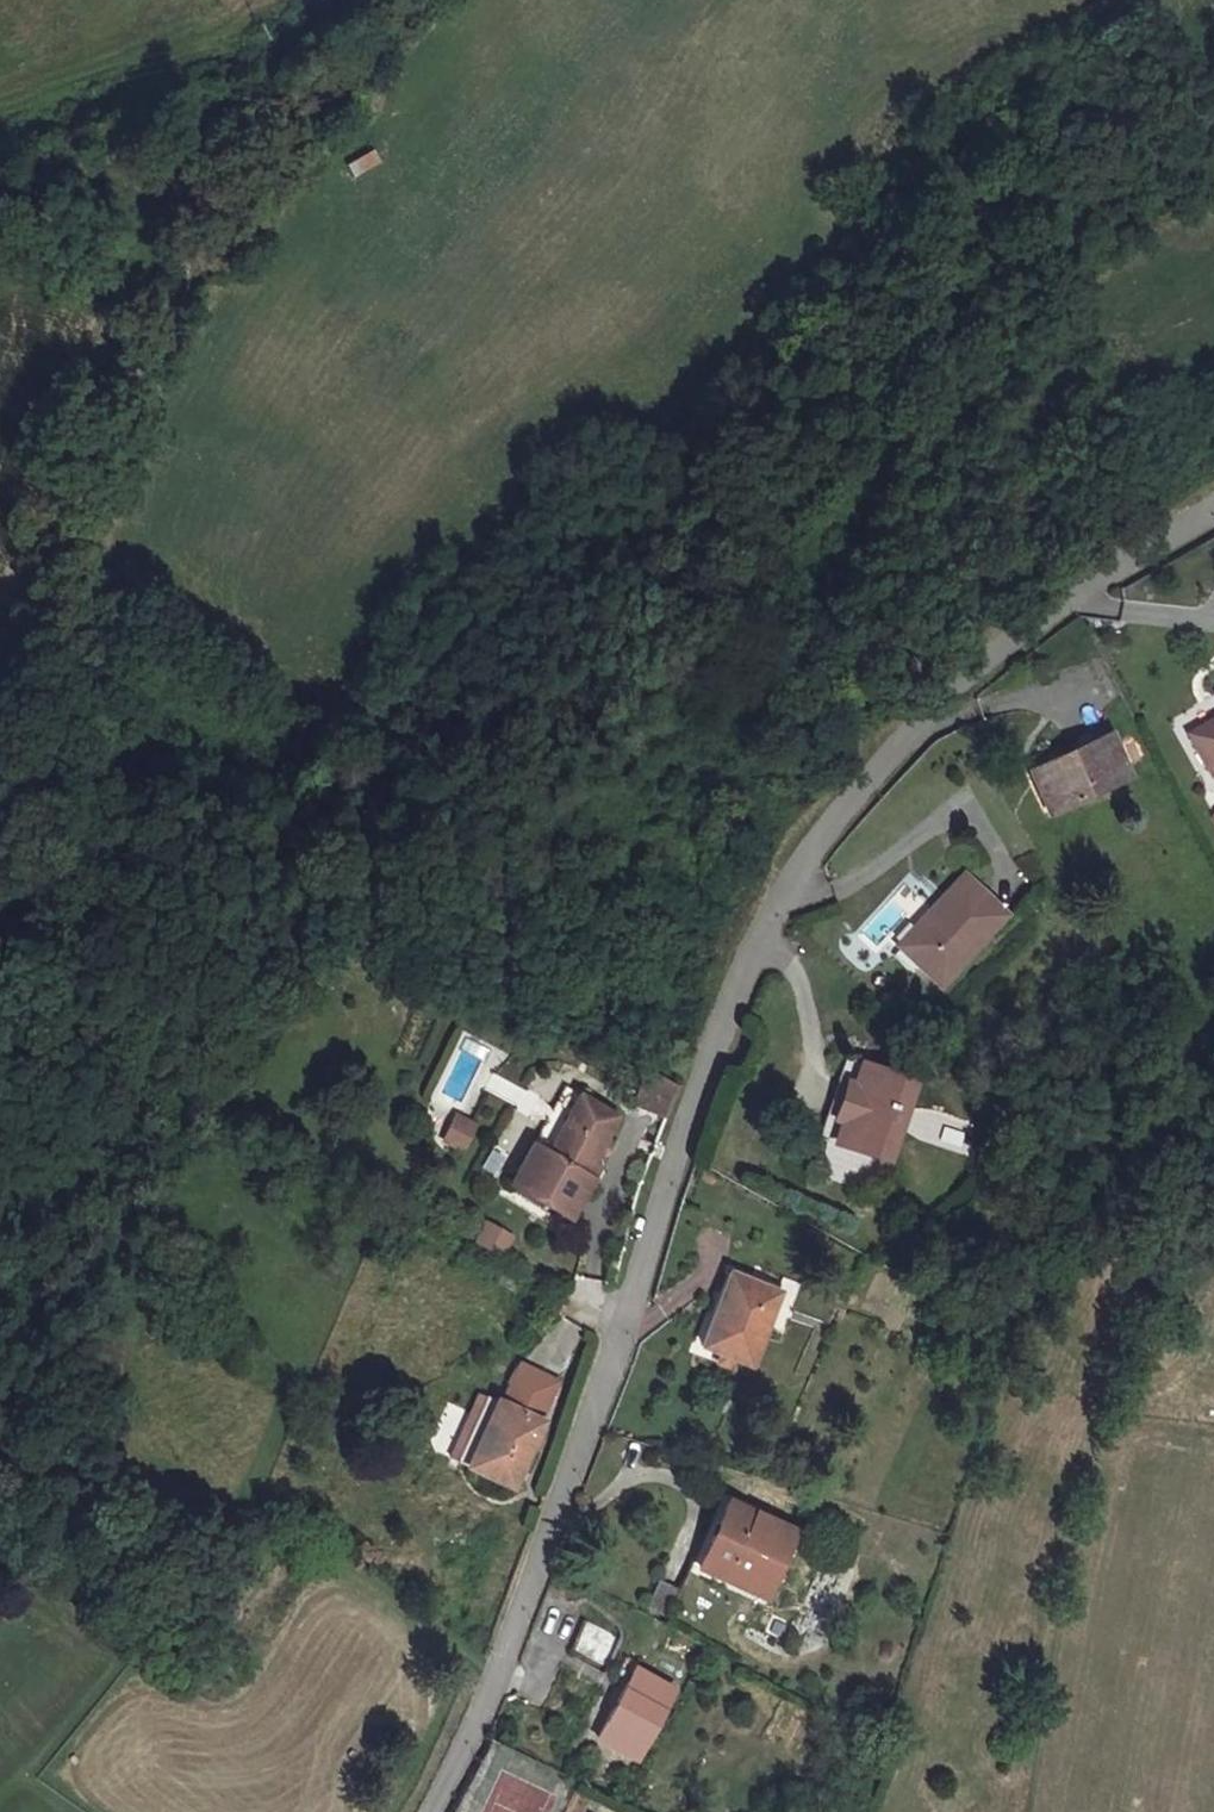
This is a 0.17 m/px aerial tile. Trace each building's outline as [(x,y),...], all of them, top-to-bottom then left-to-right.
[(347,159),(353,174),(381,163),(375,148),(347,159)] [(1202,705),(1209,720),(1186,734),(1212,777),(1213,776),(1213,698),(1202,705)] [(1124,775),(1102,732),(1035,768),(1058,810),(1124,775)] [(1008,914),(966,875),(900,947),(942,984),(1008,914)] [(918,1078),(847,1057),(824,1138),(895,1159),(918,1078)] [(663,1108),(675,1080),(652,1070),(641,1102),(663,1108)] [(612,1107),(569,1088),(544,1141),(535,1137),(515,1176),(576,1206),(595,1166),(587,1161),(612,1107)] [(436,1142),(464,1154),(479,1122),(450,1110),(436,1142)] [(504,1256),(515,1233),(485,1219),(474,1242),(504,1256)] [(756,1370),(782,1293),(732,1272),(704,1351),(756,1370)] [(552,1373),(513,1358),(499,1394),(494,1393),(494,1395),(472,1386),(445,1449),(466,1458),(466,1460),(514,1483),(542,1414),(536,1411),(552,1373)] [(796,1530),(794,1528),(727,1496),(696,1561),(726,1575),(734,1559),(774,1578),(796,1530)] [(647,1609),(663,1613),(671,1584),(655,1580),(647,1609)] [(607,1614),(578,1605),(570,1629),(598,1638),(607,1614)] [(681,1676),(638,1660),(609,1727),(651,1746),(681,1676)]
